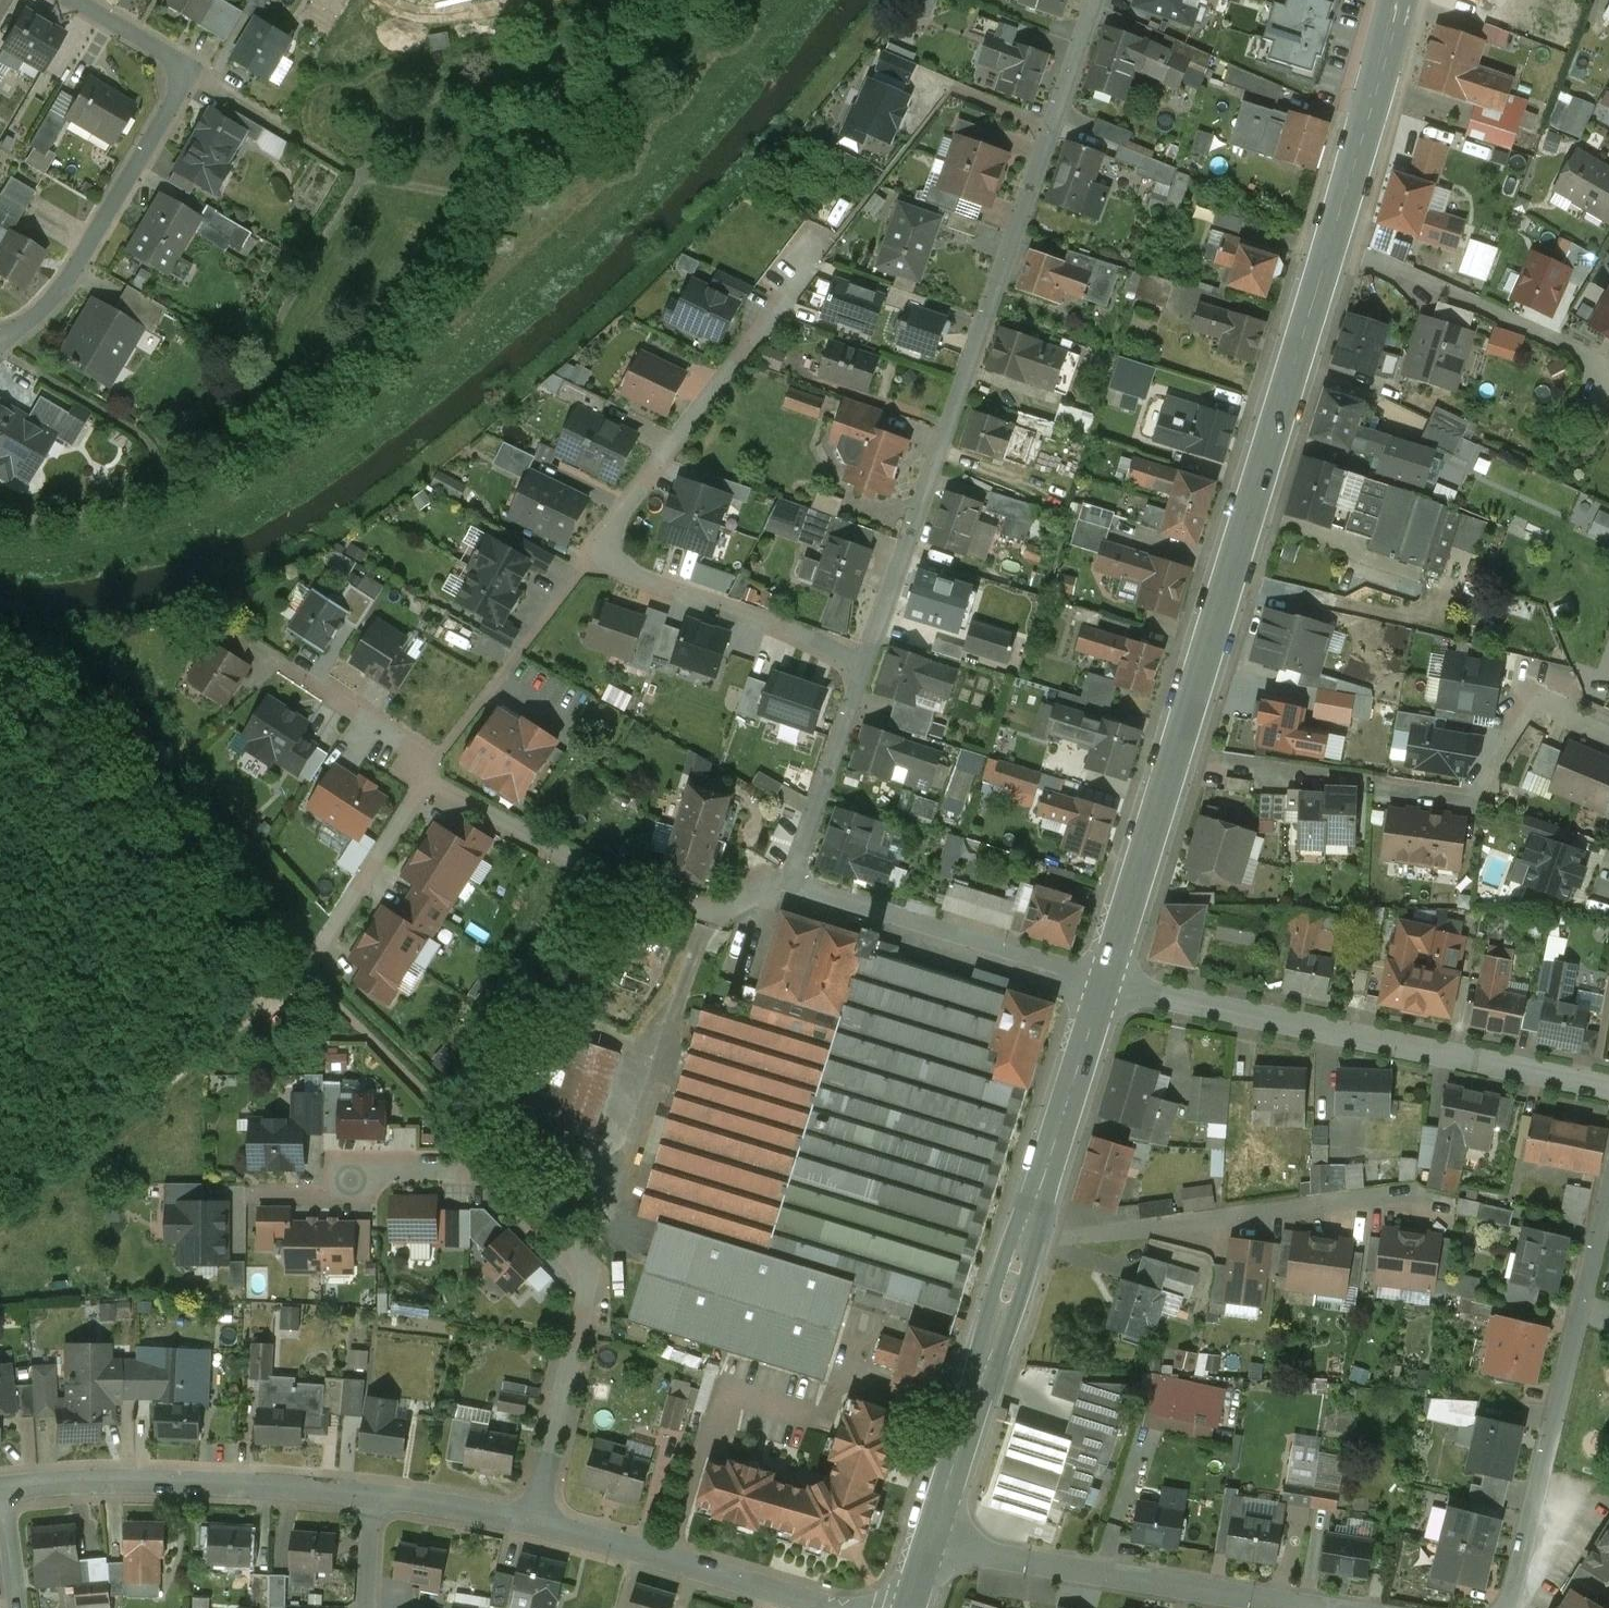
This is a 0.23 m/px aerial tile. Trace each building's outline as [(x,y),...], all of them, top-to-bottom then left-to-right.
[(161,5),(214,36),(231,6),(220,0),(164,0),(161,5)] [(250,0),(264,8),(268,0),(250,0)] [(913,12),(929,18),(936,0),(918,0),(913,12)] [(1020,3),(1061,18),(1067,0),(1012,0),(1020,3)] [(1136,7),(1193,27),(1202,0),(1138,0),(1136,7)] [(1267,68),(1319,83),(1344,0),(1287,0),(1267,68)] [(1522,15),(1487,4),(1481,23),(1516,36),(1522,15)] [(242,13),(231,6),(214,36),(225,43),(242,13)] [(24,12),(2,47),(3,48),(0,52),(0,63),(16,73),(24,60),(42,71),(63,35),(24,12)] [(996,22),(978,16),(973,30),(990,36),(990,38),(1003,42),(1013,46),(1014,44),(1021,24),(998,16),(996,22)] [(292,41),(257,20),(233,60),(268,81),(292,41)] [(1143,41),(1107,28),(1093,68),(1094,68),(1087,87),(1086,88),(1122,100),(1133,69),(1143,41)] [(1484,43),(1439,28),(1421,87),(1465,102),(1476,68),(1484,43)] [(1200,52),(1166,36),(1161,49),(1189,62),(1194,65),(1200,52)] [(1161,49),(1143,41),(1133,69),(1177,89),(1189,62),(1161,49)] [(1048,56),(1014,44),(1013,46),(1000,84),(987,80),(985,86),(1032,103),(1048,56)] [(871,85),(903,99),(916,70),(883,56),(871,85)] [(1282,88),(1230,65),(1223,84),(1278,102),(1282,88)] [(1514,81),(1476,68),(1465,102),(1476,106),(1503,114),(1508,97),(1514,81)] [(133,107),(87,80),(82,89),(75,100),(65,117),(67,118),(91,132),(93,129),(111,140),(110,143),(111,144),(133,107)] [(903,99),(871,85),(866,83),(847,128),(892,147),(911,102),(903,99)] [(1606,89),(1595,115),(1608,121),(1608,90),(1606,89)] [(75,100),(61,92),(47,115),(63,124),(67,118),(65,117),(75,100)] [(1528,104),(1508,97),(1503,114),(1476,106),(1466,136),(1511,151),(1528,104)] [(1272,112),(1244,103),(1230,146),(1280,162),(1280,161),(1313,172),(1321,146),(1322,146),(1324,137),(1327,125),(1292,114),(1292,115),(1293,115),(1292,117),(1273,111),(1272,112)] [(264,129),(225,106),(218,116),(245,132),(243,135),(256,143),(264,129)] [(1588,119),(1569,111),(1561,131),(1580,138),(1588,119)] [(47,115),(28,146),(44,156),(63,124),(47,115)] [(217,115),(205,135),(198,131),(174,172),(205,190),(218,168),(222,170),(243,135),(245,132),(218,116),(217,115)] [(989,131),(958,120),(952,137),(959,140),(959,139),(983,147),(989,131)] [(1550,130),(1545,146),(1556,150),(1561,134),(1550,130)] [(1410,165),(1439,177),(1452,145),(1423,133),(1410,165)] [(983,147),(959,139),(959,140),(950,164),(1002,182),(1005,174),(1002,169),(1007,155),(983,147)] [(1103,155),(1067,142),(1067,144),(1062,165),(1061,165),(1055,183),(1055,182),(1048,202),(1047,202),(1046,203),(1098,222),(1106,200),(1089,194),(1102,156),(1103,155)] [(1142,155),(1120,146),(1115,161),(1137,169),(1142,155)] [(1577,153),(1558,185),(1572,194),(1570,197),(1608,220),(1608,172),(1577,153)] [(1176,169),(1142,155),(1137,169),(1145,171),(1143,176),(1169,185),(1169,186),(1171,186),(1176,169)] [(1002,182),(950,164),(942,189),(941,190),(961,197),(989,207),(993,193),(999,190),(1002,182)] [(1178,173),(1168,201),(1179,205),(1189,177),(1178,173)] [(1434,186),(1394,173),(1378,225),(1418,238),(1418,237),(1426,213),(1434,186)] [(9,177),(0,192),(0,193),(25,208),(34,192),(9,177)] [(942,189),(931,185),(925,203),(953,212),(955,213),(961,197),(941,190),(942,189)] [(0,193),(0,212),(17,222),(25,208),(0,193)] [(1167,197),(1154,193),(1150,206),(1163,210),(1167,197)] [(197,218),(159,196),(126,252),(160,272),(170,255),(174,257),(197,218)] [(879,198),(868,212),(874,217),(885,203),(879,198)] [(1179,205),(1168,201),(1165,211),(1177,214),(1179,205)] [(939,220),(900,206),(879,267),(881,267),(882,264),(899,270),(898,274),(918,280),(939,220)] [(253,234),(214,211),(205,226),(231,241),(228,246),(241,254),(253,234)] [(0,212),(0,232),(8,234),(9,232),(10,233),(17,222),(0,212)] [(955,213),(953,212),(947,228),(976,238),(981,222),(955,213)] [(1244,221),(1218,212),(1213,225),(1240,234),(1244,221)] [(1462,225),(1426,213),(1418,237),(1455,248),(1462,225)] [(9,232),(8,234),(0,248),(0,277),(21,290),(43,252),(10,233),(9,232)] [(1274,251),(1225,235),(1216,263),(1235,269),(1229,286),(1265,298),(1271,279),(1274,279),(1280,276),(1283,267),(1280,261),(1272,258),(1274,251)] [(1473,236),(1460,270),(1489,280),(1501,246),(1473,236)] [(1443,254),(1418,245),(1414,256),(1439,265),(1443,254)] [(1064,263),(1031,251),(1017,290),(1060,305),(1064,293),(1083,300),(1084,299),(1106,308),(1115,282),(1091,274),(1064,265),(1064,263)] [(1096,260),(1068,251),(1064,263),(1064,265),(1091,274),(1096,260)] [(1571,272),(1533,255),(1514,299),(1535,309),(1552,316),(1571,272)] [(1121,268),(1096,260),(1091,274),(1115,282),(1121,268)] [(752,288),(720,273),(711,290),(738,304),(739,303),(743,305),(752,288)] [(1176,284),(1143,273),(1137,293),(1170,303),(1176,284)] [(711,290),(693,282),(681,306),(684,314),(678,327),(700,337),(702,333),(720,342),(729,325),(730,325),(730,324),(729,324),(732,317),(733,318),(734,316),(733,316),(739,304),(738,304),(711,290)] [(927,299),(891,287),(885,305),(906,313),(908,307),(923,312),(927,299)] [(165,310),(133,291),(117,317),(138,329),(140,326),(151,333),(165,310)] [(1591,326),(1608,337),(1608,296),(1591,326)] [(117,317),(92,302),(58,358),(73,367),(75,366),(96,378),(109,358),(118,363),(138,329),(117,317)] [(1474,314),(1438,303),(1432,322),(1468,333),(1474,314)] [(1266,324),(1201,305),(1193,331),(1223,340),(1218,354),(1253,365),(1266,324)] [(923,312),(908,307),(906,313),(896,343),(934,357),(947,320),(923,312)] [(1387,328),(1350,316),(1335,364),(1372,376),(1372,375),(1379,351),(1387,328)] [(1432,322),(1426,320),(1408,376),(1450,390),(1468,333),(1432,322)] [(1068,352),(1003,330),(989,370),(1053,392),(1054,391),(1065,395),(1068,386),(1057,382),(1067,353),(1068,352)] [(1521,340),(1495,332),(1488,354),(1514,362),(1521,340)] [(878,360),(831,344),(820,376),(867,392),(878,360)] [(785,358),(765,350),(760,362),(780,370),(785,358)] [(1400,358),(1379,351),(1372,375),(1394,382),(1394,383),(1395,380),(1393,379),(1399,360),(1400,360),(1400,358)] [(1067,353),(1057,382),(1068,386),(1078,357),(1067,353)] [(1566,353),(1546,363),(1558,387),(1578,377),(1566,353)] [(685,375),(642,355),(641,356),(643,357),(626,393),(624,392),(623,394),(666,414),(685,375)] [(1157,369),(1120,357),(1109,390),(1127,396),(1128,394),(1138,397),(1138,399),(1146,402),(1157,369)] [(587,377),(576,371),(571,381),(582,386),(587,377)] [(608,401),(564,380),(555,399),(578,409),(578,408),(600,418),(608,401)] [(804,395),(791,391),(785,407),(798,411),(804,395)] [(1364,404),(1325,392),(1310,439),(1349,451),(1350,450),(1357,427),(1360,418),(1366,420),(1370,407),(1364,405),(1364,404)] [(1138,397),(1128,394),(1127,396),(1124,407),(1134,410),(1138,399),(1138,397)] [(824,402),(804,395),(798,411),(818,419),(824,402)] [(83,424),(38,398),(25,421),(53,437),(70,447),(83,424)] [(883,411),(847,399),(838,422),(845,424),(846,423),(875,433),(875,432),(876,432),(883,411)] [(1201,409),(1168,399),(1163,415),(1196,425),(1201,409)] [(1056,419),(1090,430),(1096,412),(1062,401),(1056,419)] [(6,483),(16,466),(31,475),(53,437),(25,421),(0,406),(0,479),(6,483)] [(1469,423),(1435,407),(1429,421),(1462,437),(1469,423)] [(600,418),(578,408),(578,409),(556,453),(615,481),(637,436),(600,418)] [(1196,425),(1163,415),(1161,423),(1155,441),(1189,451),(1188,452),(1222,462),(1236,420),(1201,409),(1196,425)] [(1005,422),(974,412),(962,448),(993,458),(993,457),(1015,464),(1027,431),(1004,423),(1005,422)] [(1151,420),(1145,438),(1155,441),(1161,423),(1151,420)] [(1462,437),(1429,421),(1420,440),(1453,456),(1462,437)] [(875,433),(846,423),(845,424),(838,422),(832,441),(841,444),(840,449),(847,463),(851,465),(846,481),(889,496),(895,480),(902,459),(907,443),(876,432),(875,432),(875,433)] [(1433,451),(1392,439),(1392,438),(1357,427),(1350,450),(1384,460),(1379,473),(1422,486),(1433,451)] [(536,458),(504,442),(495,460),(527,475),(536,458)] [(556,453),(541,446),(536,458),(551,465),(556,453)] [(1216,484),(1134,459),(1127,481),(1153,490),(1173,496),(1168,512),(1148,506),(1141,527),(1161,533),(1161,535),(1196,546),(1216,484)] [(1346,473),(1304,460),(1287,514),(1328,527),(1340,492),(1345,473),(1346,473)] [(1346,473),(1345,473),(1340,492),(1356,497),(1362,478),(1346,473)] [(535,479),(528,476),(509,516),(566,544),(588,501),(556,485),(555,486),(538,478),(539,477),(537,476),(535,479)] [(1418,496),(1389,487),(1389,486),(1362,478),(1356,497),(1345,532),(1371,540),(1367,551),(1443,575),(1454,540),(1461,517),(1462,516),(1446,511),(1447,508),(1418,497),(1418,496)] [(661,539),(713,556),(731,504),(679,486),(661,539)] [(844,500),(817,491),(810,510),(837,519),(844,500)] [(982,505),(947,493),(930,544),(964,556),(982,505)] [(1037,507),(992,493),(986,512),(1008,519),(1032,526),(1037,507)] [(1115,514),(1084,504),(1079,520),(1089,523),(1110,530),(1115,514)] [(837,519),(810,510),(807,520),(809,521),(807,526),(834,535),(832,540),(864,551),(871,531),(837,519)] [(804,522),(783,515),(777,533),(798,540),(800,533),(802,534),(804,529),(802,528),(803,525),(804,522)] [(1485,524),(1461,517),(1454,540),(1477,547),(1485,524)] [(1110,530),(1089,523),(1085,535),(1106,542),(1110,530)] [(497,544),(487,538),(480,551),(479,551),(476,555),(478,556),(470,569),(475,572),(458,601),(468,607),(467,610),(481,618),(483,615),(489,618),(502,626),(504,622),(519,595),(514,592),(529,566),(531,562),(518,555),(512,552),(513,549),(499,541),(497,544)] [(864,551),(832,540),(824,564),(817,584),(817,585),(817,586),(854,598),(870,553),(864,551)] [(554,557),(526,541),(518,555),(531,562),(529,566),(544,574),(554,557)] [(1154,561),(1105,546),(1098,569),(1146,584),(1139,606),(1175,617),(1175,616),(1174,615),(1188,571),(1154,561)] [(697,561),(692,580),(729,591),(734,572),(697,561)] [(813,561),(807,564),(802,579),(817,584),(824,564),(813,561)] [(1410,592),(1343,573),(1333,611),(1400,626),(1410,592)] [(955,586),(919,574),(907,610),(943,622),(955,586)] [(297,608),(309,588),(299,583),(288,603),(297,608)] [(1487,590),(1467,583),(1463,594),(1484,600),(1487,590)] [(376,601),(351,585),(338,605),(350,613),(344,622),(357,630),(376,601)] [(313,589),(287,630),(324,654),(333,639),(335,640),(345,625),(343,624),(344,622),(350,613),(338,605),(313,589)] [(644,620),(600,605),(586,644),(629,659),(631,659),(641,629),(644,620)] [(1102,615),(1077,608),(1074,620),(1098,628),(1102,615)] [(1298,621),(1268,611),(1253,661),(1285,670),(1285,668),(1301,673),(1316,677),(1317,674),(1331,629),(1299,619),(1298,621)] [(222,617),(206,641),(213,646),(214,644),(221,649),(236,625),(222,617)] [(504,622),(502,626),(489,618),(481,633),(509,649),(519,631),(504,622)] [(730,636),(689,622),(675,662),(716,676),(730,636)] [(378,623),(353,662),(379,679),(380,680),(398,652),(406,641),(378,623)] [(1016,637),(972,623),(964,648),(964,650),(1008,664),(1016,637)] [(236,625),(221,649),(240,661),(255,638),(236,625)] [(1129,641),(1083,627),(1076,651),(1121,665),(1115,686),(1149,696),(1163,651),(1129,641)] [(641,629),(631,659),(629,659),(627,666),(648,673),(661,636),(641,629)] [(964,648),(935,639),(931,652),(960,661),(964,650),(964,648)] [(1486,648),(1458,642),(1455,657),(1484,662),(1486,648)] [(221,649),(214,644),(213,646),(202,662),(203,668),(193,684),(224,704),(248,667),(221,649)] [(927,662),(892,650),(877,692),(913,704),(919,689),(948,699),(956,673),(927,663),(927,662)] [(398,652),(380,680),(379,679),(378,681),(397,693),(416,664),(398,652)] [(1455,657),(1448,656),(1443,681),(1497,690),(1501,665),(1484,662),(1455,657)] [(1544,661),(1544,671),(1567,671),(1567,661),(1544,661)] [(780,670),(764,717),(816,734),(832,687),(780,670)] [(1339,681),(1317,674),(1316,677),(1301,673),(1297,686),(1324,691),(1336,692),(1339,681)] [(1497,690),(1443,681),(1439,705),(1439,706),(1475,712),(1492,715),(1497,690)] [(604,699),(628,707),(631,695),(608,688),(604,699)] [(1336,692),(1324,691),(1322,704),(1343,708),(1342,713),(1369,718),(1373,698),(1336,692)] [(305,728),(286,715),(288,712),(269,699),(246,736),(254,741),(248,750),(270,764),(276,755),(283,760),(284,761),(300,736),(305,728)] [(1304,710),(1265,702),(1265,703),(1263,703),(1262,705),(1257,704),(1253,721),(1259,722),(1258,725),(1261,725),(1256,746),(1295,754),(1296,752),(1322,757),(1327,735),(1301,730),(1302,729),(1300,729),(1304,710)] [(1475,712),(1439,706),(1439,705),(1437,704),(1435,718),(1473,725),(1475,712)] [(932,719),(894,707),(888,726),(926,738),(927,735),(931,721),(932,719)] [(1138,733),(1057,708),(1050,733),(1096,747),(1090,768),(1124,778),(1138,733)] [(499,713),(494,720),(464,765),(520,801),(555,747),(554,747),(557,742),(524,721),(517,731),(513,728),(517,723),(499,711),(498,713),(499,713)] [(950,727),(931,721),(927,735),(946,741),(950,727)] [(1470,738),(1414,728),(1408,766),(1465,775),(1467,765),(1472,766),(1481,752),(1483,740),(1477,739),(1478,738),(1470,737),(1470,738)] [(901,741),(866,729),(853,766),(888,778),(893,763),(900,741),(901,741)] [(315,747),(300,736),(284,761),(283,760),(281,763),(298,774),(315,747)] [(940,755),(900,741),(893,763),(901,766),(897,779),(928,789),(940,755)] [(1566,754),(1542,744),(1530,772),(1554,782),(1566,754)] [(1595,757),(1569,746),(1566,754),(1554,782),(1551,789),(1578,800),(1595,757)] [(328,755),(315,747),(298,774),(310,782),(325,761),(328,755)] [(962,749),(946,796),(965,802),(975,773),(979,775),(985,757),(962,749)] [(687,767),(706,775),(711,761),(692,754),(687,767)] [(1595,757),(1578,800),(1604,811),(1607,804),(1608,799),(1608,762),(1595,757)] [(330,764),(325,761),(310,782),(316,786),(330,764)] [(1041,775),(1021,768),(1021,769),(1015,767),(1010,779),(1037,788),(1041,775)] [(385,800),(336,768),(310,808),(359,839),(385,800)] [(781,785),(759,772),(752,785),(774,797),(781,785)] [(1251,781),(1226,778),(1224,790),(1249,794),(1251,781)] [(731,798),(689,786),(676,828),(718,841),(719,836),(728,838),(736,813),(727,810),(731,798)] [(1303,791),(1287,790),(1286,811),(1300,812),(1300,797),(1303,797),(1303,791)] [(1357,792),(1326,791),(1326,798),(1325,841),(1355,842),(1357,792)] [(1079,803),(1045,792),(1038,815),(1072,826),(1065,847),(1099,858),(1113,813),(1079,802),(1079,803)] [(934,820),(941,801),(917,793),(911,811),(934,820)] [(1273,795),(1260,794),(1259,820),(1272,820),(1273,795)] [(1286,796),(1273,795),(1272,820),(1285,821),(1286,796)] [(1303,797),(1300,797),(1300,812),(1298,847),(1325,848),(1325,841),(1326,798),(1303,797)] [(1230,814),(1210,808),(1206,819),(1226,825),(1230,814)] [(894,865),(863,854),(866,846),(878,850),(886,828),(838,811),(819,865),(886,887),(894,865)] [(1410,871),(1418,818),(1419,814),(1410,813),(1409,816),(1389,813),(1381,867),(1410,871)] [(1418,818),(1410,871),(1437,876),(1446,819),(1436,817),(1436,820),(1418,818)] [(1206,819),(1204,819),(1197,843),(1245,858),(1252,833),(1226,825),(1206,819)] [(1446,819),(1437,876),(1462,880),(1471,826),(1451,823),(1452,820),(1446,819)] [(491,841),(458,820),(450,834),(481,854),(480,855),(482,856),(491,841)] [(450,834),(436,825),(420,851),(464,880),(480,855),(481,854),(450,834)] [(718,841),(676,828),(663,871),(705,884),(718,841)] [(959,854),(966,855),(970,836),(948,832),(940,873),(955,876),(959,854)] [(1582,854),(1534,837),(1526,862),(1535,865),(1528,885),(1567,898),(1572,884),(1580,886),(1585,872),(1577,869),(1582,854)] [(1245,858),(1197,843),(1189,868),(1211,875),(1237,883),(1238,881),(1245,858)] [(464,880),(420,851),(403,877),(417,886),(448,905),(449,904),(464,880)] [(1257,862),(1245,858),(1238,881),(1250,885),(1257,862)] [(1211,875),(1191,869),(1188,880),(1208,886),(1211,875)] [(1019,905),(950,884),(942,909),(1011,930),(1017,911),(1019,905)] [(448,905),(417,886),(407,901),(440,922),(451,905),(449,904),(448,905)] [(1071,897),(1037,887),(1028,915),(1023,934),(1071,949),(1083,909),(1069,905),(1071,897)] [(1215,893),(1190,893),(1189,906),(1208,906),(1215,906),(1215,893)] [(440,922),(407,901),(397,917),(428,937),(428,938),(429,939),(440,922)] [(1189,906),(1166,906),(1150,959),(1195,969),(1203,928),(1206,915),(1208,906),(1189,906)] [(1215,906),(1208,906),(1206,915),(1228,919),(1230,907),(1215,906)] [(1300,909),(1286,907),(1281,932),(1295,934),(1300,909)] [(397,917),(383,908),(367,934),(412,962),(428,938),(428,937),(397,917)] [(1295,934),(1291,953),(1314,958),(1316,949),(1323,914),(1300,909),(1295,934)] [(1383,909),(1373,909),(1370,923),(1380,924),(1382,918),(1383,909)] [(1438,910),(1383,909),(1382,918),(1394,920),(1400,921),(1434,929),(1438,910)] [(1466,910),(1438,910),(1434,929),(1435,929),(1435,932),(1461,937),(1466,911),(1466,910)] [(1028,915),(1017,911),(1011,930),(1023,934),(1028,915)] [(864,938),(782,912),(758,992),(761,993),(750,1019),(704,1005),(691,1048),(689,1048),(688,1050),(690,1051),(689,1056),(687,1055),(686,1058),(688,1059),(687,1059),(686,1059),(685,1061),(687,1061),(639,1216),(659,1222),(761,1253),(758,1261),(764,1263),(764,1266),(801,1278),(804,1268),(854,1284),(956,1315),(957,1312),(957,1311),(963,1291),(964,1292),(965,1288),(964,1288),(972,1265),(973,1261),(979,1241),(981,1238),(980,1237),(987,1214),(988,1214),(989,1211),(989,1210),(995,1191),(996,1187),(1002,1168),(1003,1168),(1004,1164),(1003,1164),(1009,1144),(1010,1144),(1011,1141),(1010,1140),(1018,1117),(1019,1114),(1019,1113),(1026,1090),(1027,1091),(1028,1087),(1029,1087),(1028,1086),(1030,1080),(1031,1080),(1030,1079),(1032,1071),(1033,1071),(1034,1071),(1033,1070),(1035,1064),(1036,1064),(1054,1006),(1024,997),(1027,988),(1012,984),(1009,992),(987,985),(987,986),(959,977),(960,977),(956,976),(928,968),(928,967),(925,966),(924,966),(898,958),(896,957),(898,949),(878,942),(880,937),(866,933),(864,938)] [(1336,916),(1323,914),(1316,949),(1329,952),(1336,916)] [(1240,918),(1239,921),(1228,919),(1206,915),(1203,928),(1218,931),(1217,937),(1254,944),(1258,922),(1240,918)] [(1394,920),(1382,918),(1380,924),(1378,937),(1390,939),(1394,920)] [(1434,929),(1400,921),(1395,947),(1418,952),(1429,955),(1434,929)] [(1461,937),(1435,932),(1435,929),(1434,929),(1429,955),(1436,956),(1436,955),(1461,960),(1462,957),(1456,956),(1461,937)] [(412,962),(367,934),(351,960),(364,968),(395,989),(396,987),(412,962)] [(1395,947),(1392,946),(1380,1004),(1400,1008),(1402,1012),(1415,1014),(1424,969),(1414,967),(1418,952),(1395,947)] [(1513,954),(1489,949),(1487,958),(1511,963),(1513,954)] [(1291,953),(1290,953),(1283,987),(1327,996),(1334,962),(1314,958),(1291,953)] [(1424,969),(1415,1014),(1427,1017),(1431,1014),(1450,1018),(1459,974),(1458,974),(1461,960),(1436,955),(1436,956),(1432,971),(1424,969)] [(1487,958),(1485,958),(1479,989),(1505,994),(1511,963),(1487,958)] [(1575,968),(1555,964),(1547,1003),(1569,1007),(1575,968)] [(395,989),(364,968),(356,982),(389,1003),(398,988),(396,987),(395,989)] [(1369,972),(1356,970),(1352,995),(1364,997),(1369,972)] [(600,987),(589,981),(577,1005),(587,1011),(600,987)] [(1479,989),(1478,989),(1471,1026),(1518,1036),(1519,1030),(1525,998),(1505,994),(1479,989)] [(735,995),(733,995),(731,996),(729,996),(727,998),(726,1002),(727,1006),(729,1007),(731,1008),(733,1009),(735,1008),(736,1008),(738,1007),(739,1005),(740,1002),(739,998),(736,996),(735,995)] [(1536,1000),(1525,998),(1519,1030),(1530,1032),(1536,1000)] [(577,1005),(564,999),(559,1010),(582,1021),(587,1011),(577,1005)] [(1546,1002),(1536,1000),(1530,1032),(1540,1034),(1546,1002)] [(1547,1003),(1546,1002),(1540,1034),(1539,1040),(1579,1048),(1587,1010),(1569,1007),(1547,1003)] [(582,1021),(559,1010),(548,1031),(577,1041),(583,1042),(591,1026),(582,1021)] [(548,1031),(544,1029),(521,1103),(554,1114),(577,1041),(548,1031)] [(583,1042),(577,1041),(554,1114),(551,1125),(592,1138),(619,1054),(583,1042)] [(1157,1074),(1117,1062),(1101,1115),(1135,1125),(1141,1127),(1150,1097),(1157,1074)] [(1307,1070),(1254,1068),(1253,1110),(1253,1124),(1304,1126),(1305,1112),(1305,1111),(1307,1070)] [(1391,1074),(1339,1072),(1337,1112),(1389,1115),(1391,1074)] [(1230,1081),(1201,1079),(1197,1123),(1209,1124),(1226,1125),(1229,1092),(1230,1081)] [(1499,1097),(1447,1086),(1439,1127),(1439,1128),(1440,1128),(1491,1138),(1493,1127),(1499,1098),(1499,1097)] [(341,1088),(323,1088),(323,1095),(323,1106),(341,1106),(341,1104),(341,1088)] [(1243,1094),(1229,1092),(1226,1125),(1226,1126),(1227,1126),(1227,1129),(1240,1130),(1243,1094)] [(323,1095),(294,1095),(293,1121),(303,1122),(303,1134),(323,1134),(323,1130),(323,1106),(323,1095)] [(371,1097),(356,1097),(355,1104),(341,1104),(341,1106),(340,1130),(340,1136),(384,1137),(384,1105),(371,1105),(371,1097)] [(1179,1105),(1150,1097),(1141,1127),(1135,1125),(1130,1141),(1135,1143),(1165,1148),(1179,1105)] [(1513,1101),(1499,1098),(1493,1127),(1507,1130),(1513,1101)] [(341,1106),(323,1106),(323,1130),(340,1130),(341,1106)] [(1607,1132),(1533,1117),(1524,1160),(1598,1175),(1607,1132)] [(293,1121),(251,1121),(251,1167),(272,1168),(272,1169),(291,1169),(291,1168),(303,1168),(303,1134),(303,1122),(293,1121)] [(1226,1125),(1209,1124),(1206,1150),(1212,1150),(1225,1150),(1227,1129),(1227,1126),(1226,1126),(1226,1125)] [(1439,1127),(1424,1125),(1420,1157),(1434,1159),(1440,1128),(1439,1128),(1439,1127)] [(1327,1127),(1313,1127),(1312,1145),(1326,1146),(1327,1127)] [(1491,1138),(1440,1128),(1434,1159),(1428,1189),(1455,1194),(1465,1146),(1488,1151),(1491,1138)] [(1133,1149),(1094,1137),(1075,1201),(1113,1213),(1133,1149)] [(1326,1146),(1312,1145),(1311,1184),(1311,1196),(1342,1192),(1344,1192),(1344,1165),(1326,1165),(1326,1146)] [(1225,1150),(1212,1150),(1210,1176),(1222,1177),(1225,1150)] [(203,1184),(164,1184),(164,1212),(167,1212),(167,1210),(180,1210),(180,1203),(203,1204),(203,1184)] [(1311,1184),(1300,1186),(1301,1197),(1311,1196),(1311,1184)] [(1592,1191),(1568,1187),(1561,1220),(1586,1225),(1592,1191)] [(1210,1188),(1183,1192),(1186,1210),(1212,1206),(1210,1188)] [(436,1199),(392,1198),(392,1234),(407,1234),(407,1240),(435,1241),(435,1240),(436,1212),(436,1199)] [(1170,1200),(1138,1205),(1140,1219),(1172,1215),(1170,1200)] [(203,1204),(180,1203),(180,1210),(167,1210),(167,1212),(167,1225),(172,1230),(172,1241),(180,1241),(180,1264),(187,1271),(196,1271),(203,1264),(226,1264),(226,1204),(203,1204)] [(1513,1211),(1479,1204),(1475,1219),(1509,1227),(1513,1211)] [(290,1208),(259,1208),(259,1248),(273,1248),(273,1236),(288,1236),(288,1224),(290,1224),(290,1208)] [(507,1233),(484,1209),(470,1209),(470,1237),(486,1254),(507,1233)] [(457,1212),(436,1212),(435,1240),(435,1241),(434,1246),(457,1246),(457,1212)] [(370,1221),(354,1221),(353,1224),(353,1260),(370,1260),(370,1221)] [(761,1253),(659,1222),(628,1321),(824,1381),(854,1284),(804,1268),(801,1278),(764,1266),(764,1263),(758,1261),(761,1253)] [(290,1224),(288,1224),(288,1236),(288,1271),(322,1271),(323,1224),(290,1224)] [(353,1224),(323,1224),(322,1271),(353,1272),(353,1260),(353,1224)] [(1567,1239),(1525,1229),(1513,1281),(1512,1282),(1539,1288),(1554,1292),(1560,1271),(1558,1270),(1565,1239),(1567,1240),(1567,1239)] [(1412,1234),(1384,1231),(1382,1239),(1378,1274),(1377,1282),(1405,1286),(1412,1234)] [(539,1265),(507,1233),(486,1254),(494,1261),(486,1268),(511,1293),(539,1265)] [(1440,1238),(1412,1234),(1405,1286),(1433,1290),(1434,1281),(1439,1247),(1440,1238)] [(1323,1240),(1295,1236),(1294,1244),(1289,1279),(1288,1287),(1316,1291),(1323,1240)] [(1382,1239),(1370,1237),(1365,1272),(1378,1274),(1382,1239)] [(1351,1244),(1323,1240),(1316,1291),(1344,1295),(1345,1287),(1350,1252),(1351,1244)] [(1267,1245),(1233,1241),(1230,1267),(1226,1297),(1227,1297),(1226,1301),(1259,1306),(1265,1266),(1267,1245)] [(1281,1244),(1268,1243),(1267,1245),(1265,1266),(1277,1268),(1281,1244)] [(1294,1244),(1281,1243),(1281,1244),(1277,1268),(1276,1277),(1289,1279),(1294,1244)] [(1452,1249),(1439,1247),(1434,1281),(1447,1283),(1452,1249)] [(1363,1254),(1350,1252),(1345,1287),(1358,1288),(1363,1254)] [(1143,1258),(1135,1284),(1122,1280),(1107,1328),(1125,1334),(1123,1340),(1142,1345),(1148,1327),(1154,1329),(1164,1298),(1157,1296),(1159,1290),(1189,1299),(1197,1274),(1143,1258)] [(245,1264),(230,1264),(230,1287),(245,1287),(245,1264)] [(1230,1267),(1214,1264),(1214,1265),(1216,1275),(1210,1303),(1210,1304),(1226,1306),(1226,1301),(1227,1297),(1226,1297),(1230,1267)] [(1475,1296),(1479,1281),(1453,1273),(1448,1289),(1475,1296)] [(1539,1288),(1512,1282),(1513,1281),(1509,1280),(1505,1299),(1534,1306),(1539,1288)] [(1499,1305),(1461,1296),(1457,1312),(1495,1321),(1499,1305)] [(1226,1306),(1210,1304),(1209,1312),(1225,1314),(1226,1306)] [(912,1328),(911,1328),(906,1343),(883,1336),(875,1362),(898,1369),(893,1385),(894,1385),(891,1393),(908,1398),(916,1400),(919,1393),(931,1397),(949,1340),(936,1336),(939,1328),(914,1320),(912,1328)] [(1545,1330),(1508,1321),(1496,1374),(1533,1383),(1545,1330)] [(273,1345),(253,1344),(251,1379),(271,1380),(273,1345)] [(1218,1373),(1221,1353),(1177,1348),(1175,1368),(1218,1373)] [(94,1349),(66,1350),(67,1384),(70,1384),(71,1398),(55,1397),(53,1397),(54,1413),(54,1414),(56,1441),(97,1440),(96,1419),(110,1418),(109,1399),(109,1381),(94,1381),(94,1349)] [(209,1351),(162,1349),(161,1361),(160,1390),(159,1390),(159,1396),(156,1438),(198,1440),(199,1406),(207,1407),(209,1351)] [(135,1361),(116,1361),(116,1381),(109,1381),(109,1399),(135,1399),(135,1390),(135,1361)] [(161,1361),(135,1361),(135,1390),(159,1390),(160,1390),(161,1361)] [(46,1365),(30,1366),(31,1385),(33,1414),(54,1414),(54,1413),(53,1397),(55,1397),(54,1379),(47,1380),(46,1365)] [(0,1367),(0,1416),(7,1415),(10,1411),(18,1410),(19,1419),(33,1417),(33,1414),(31,1385),(10,1387),(8,1367),(0,1367)] [(1128,1385),(1085,1383),(1088,1372),(1059,1370),(1051,1395),(1077,1404),(1064,1444),(1098,1455),(1098,1456),(1109,1459),(1123,1418),(1119,1417),(1128,1385)] [(345,1379),(325,1378),(324,1387),(323,1414),(342,1416),(345,1379)] [(365,1381),(345,1379),(342,1416),(362,1417),(365,1381)] [(1221,1395),(1153,1380),(1146,1412),(1214,1427),(1221,1395)] [(527,1386),(503,1382),(501,1392),(525,1397),(527,1386)] [(289,1390),(261,1388),(258,1443),(299,1445),(300,1427),(322,1428),(323,1414),(324,1387),(294,1385),(292,1385),(289,1390)] [(525,1397),(501,1392),(498,1410),(524,1414),(527,1397),(525,1397)] [(686,1400),(669,1396),(668,1402),(684,1407),(686,1400)] [(395,1403),(369,1399),(361,1450),(401,1455),(406,1422),(392,1420),(395,1403)] [(780,1483),(764,1533),(838,1554),(842,1544),(854,1538),(864,1541),(867,1534),(901,1434),(894,1432),(900,1414),(858,1400),(852,1417),(844,1415),(829,1460),(836,1462),(830,1478),(825,1476),(824,1481),(813,1486),(809,1485),(807,1491),(780,1483)] [(1478,1402),(1451,1400),(1448,1412),(1474,1418),(1478,1402)] [(684,1407),(668,1402),(661,1426),(678,1431),(684,1407)] [(1522,1428),(1479,1418),(1479,1419),(1481,1419),(1474,1447),(1473,1447),(1467,1469),(1484,1473),(1509,1479),(1510,1479),(1522,1428)] [(517,1437),(487,1432),(488,1425),(453,1419),(446,1460),(465,1463),(465,1466),(510,1474),(517,1437)] [(1047,1523),(1073,1442),(1017,1425),(992,1506),(1047,1523)] [(651,1462),(626,1455),(628,1448),(596,1439),(583,1484),(617,1494),(616,1500),(638,1506),(651,1462)] [(1098,1455),(1064,1444),(1057,1468),(1055,1468),(1046,1495),(1082,1506),(1098,1456),(1098,1455)] [(1319,1452),(1293,1448),(1291,1464),(1288,1476),(1314,1480),(1319,1452)] [(764,1533),(780,1483),(773,1481),(775,1474),(729,1460),(727,1467),(709,1462),(697,1505),(715,1510),(712,1518),(764,1533)] [(1484,1473),(1481,1486),(1471,1484),(1467,1501),(1473,1503),(1502,1510),(1509,1479),(1484,1473)] [(1314,1480),(1288,1476),(1284,1501),(1310,1506),(1314,1480)] [(1340,1485),(1314,1480),(1310,1506),(1336,1510),(1340,1485)] [(1467,1501),(1449,1496),(1445,1510),(1449,1511),(1450,1510),(1470,1515),(1473,1503),(1467,1501)] [(1183,1510),(1139,1504),(1133,1540),(1177,1547),(1183,1510)] [(1470,1515),(1450,1510),(1449,1511),(1441,1543),(1491,1555),(1499,1523),(1470,1515)] [(1280,1524),(1234,1516),(1227,1555),(1274,1563),(1280,1524)] [(164,1525),(126,1524),(126,1562),(128,1562),(128,1596),(158,1596),(158,1557),(164,1557),(164,1525)] [(75,1526),(31,1530),(35,1586),(57,1584),(56,1580),(79,1578),(78,1560),(75,1526)] [(252,1529),(212,1527),(202,1527),(201,1545),(210,1546),(209,1564),(249,1566),(250,1558),(251,1541),(252,1529)] [(1584,1567),(1606,1580),(1608,1582),(1608,1527),(1584,1567)] [(335,1536),(293,1533),(290,1569),(292,1569),(315,1571),(332,1572),(335,1536)] [(1372,1542),(1327,1535),(1322,1570),(1366,1578),(1372,1542)] [(446,1551),(400,1543),(394,1580),(422,1585),(421,1590),(439,1594),(446,1551)] [(1491,1555),(1441,1543),(1434,1569),(1433,1575),(1457,1581),(1483,1588),(1491,1555)] [(563,1565),(523,1556),(515,1589),(516,1590),(555,1599),(563,1565)] [(106,1558),(78,1560),(79,1578),(79,1584),(93,1583),(92,1582),(105,1581),(105,1582),(108,1582),(110,1582),(109,1564),(107,1564),(106,1558)] [(126,1562),(109,1563),(109,1564),(110,1582),(108,1582),(109,1596),(128,1596),(128,1562),(126,1562)] [(1584,1567),(1579,1564),(1572,1577),(1599,1593),(1606,1580),(1584,1567)] [(1457,1581),(1433,1575),(1434,1569),(1430,1568),(1425,1587),(1453,1595),(1457,1581)] [(315,1571),(292,1569),(291,1584),(314,1586),(315,1571)] [(495,1572),(490,1606),(501,1607),(505,1607),(512,1576),(495,1572)] [(253,1574),(251,1607),(269,1607),(269,1575),(253,1574)] [(269,1575),(269,1607),(285,1607),(286,1576),(269,1575)] [(1599,1593),(1572,1577),(1561,1594),(1568,1598),(1571,1592),(1592,1604),(1599,1593)] [(105,1581),(92,1582),(93,1583),(79,1584),(75,1585),(77,1605),(110,1603),(109,1596),(108,1582),(105,1582),(105,1581)] [(637,1584),(630,1607),(672,1607),(675,1596),(637,1584)] [(516,1590),(511,1607),(553,1607),(555,1599),(516,1590)] [(1571,1592),(1568,1598),(1561,1607),(1598,1607),(1592,1604),(1571,1592)]
